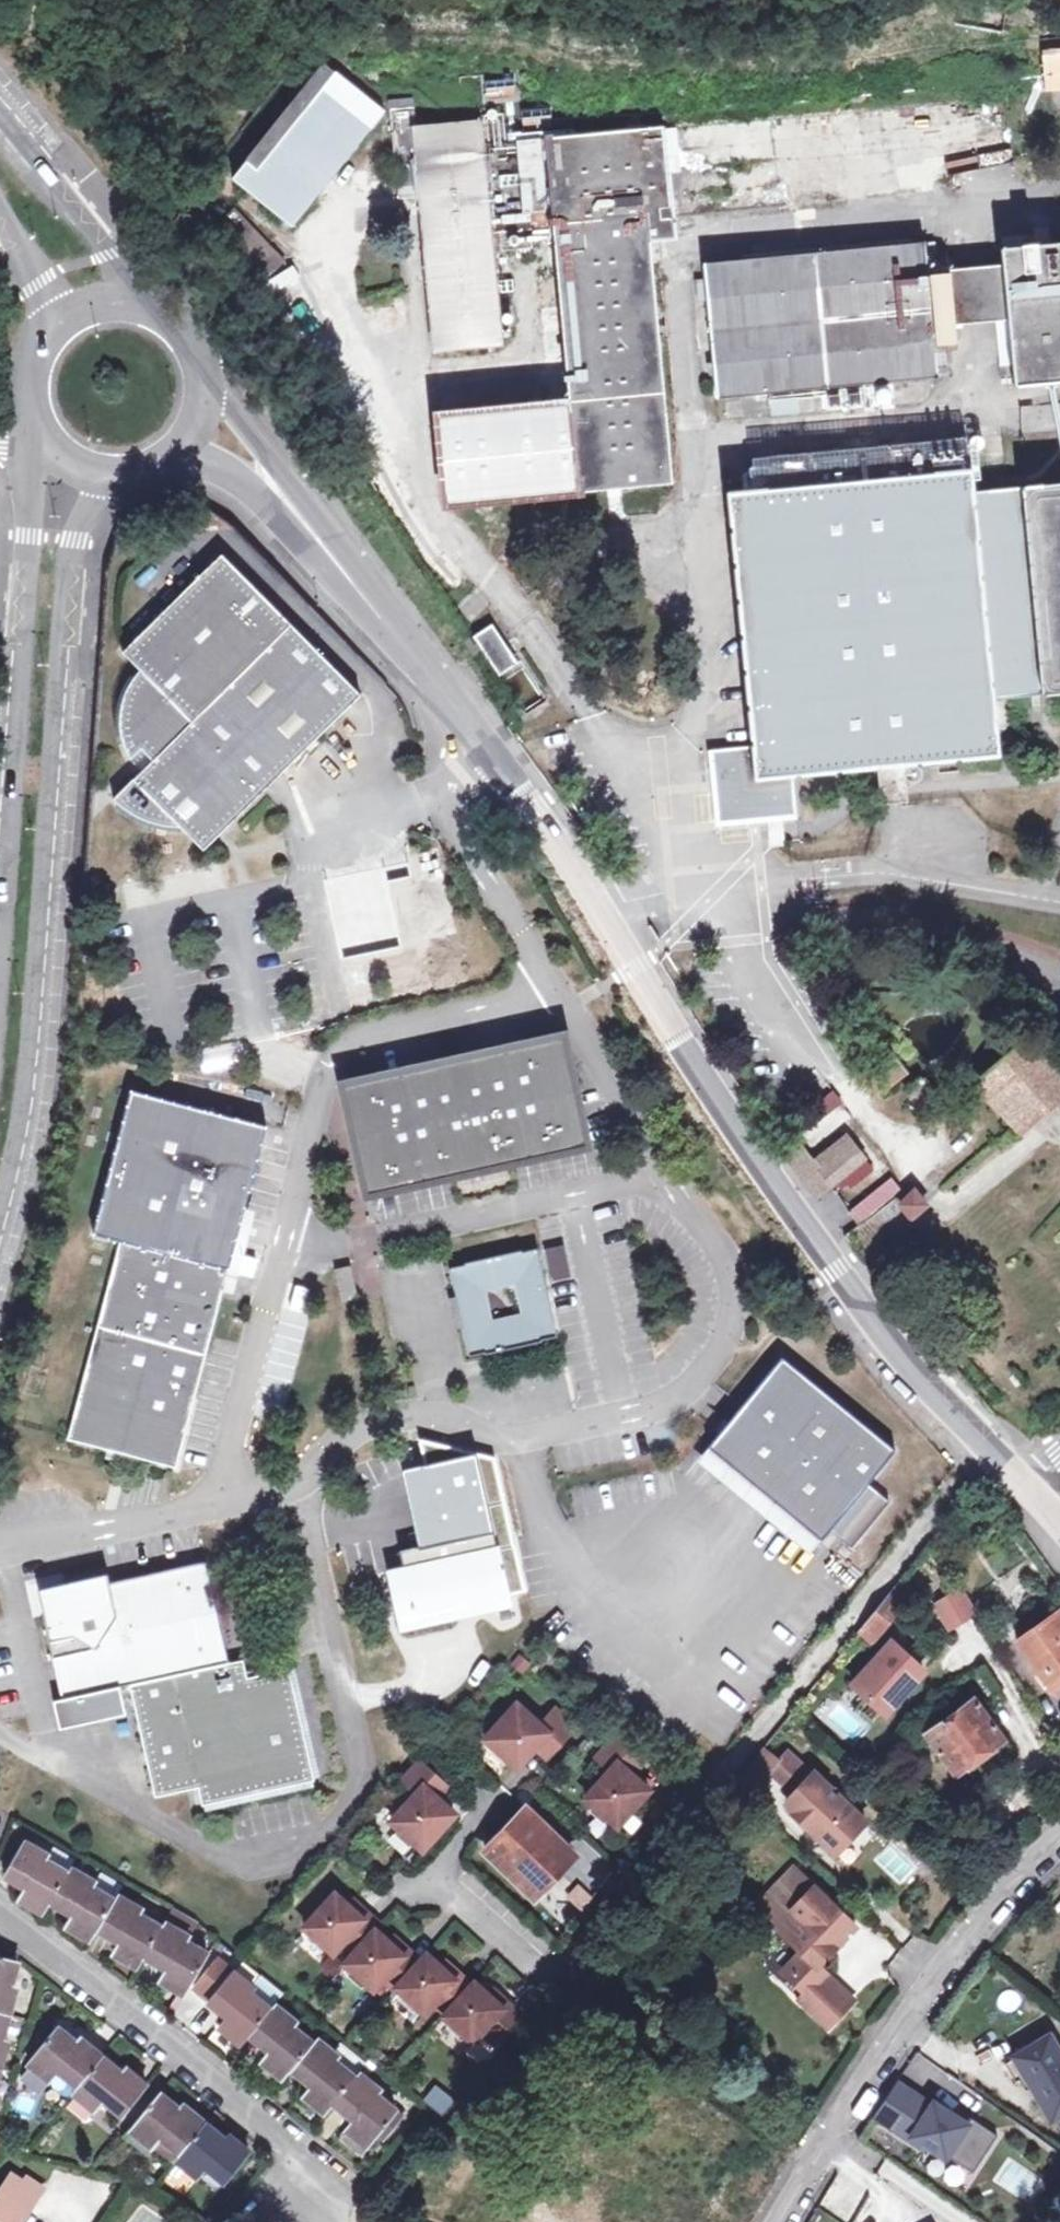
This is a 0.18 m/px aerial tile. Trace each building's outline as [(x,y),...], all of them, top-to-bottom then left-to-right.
[(1059,91),(1059,49),(1044,49),(1046,91),(1059,91)] [(234,180),(294,227),(385,112),(386,112),(326,65),(234,180)] [(484,102),(515,99),(513,79),(482,83),(484,102)] [(390,101),(391,110),(414,108),(413,99),(390,101)] [(670,158),(668,128),(668,125),(545,138),(543,117),(417,130),(414,108),(391,110),(399,185),(419,183),(421,196),(436,348),(502,343),(501,329),(508,328),(507,319),(500,320),(498,297),(505,296),(504,285),(497,285),(492,233),(501,232),(502,250),(533,248),(532,229),(556,227),(574,423),(441,435),(448,503),(581,492),(580,488),(669,479),(646,243),(678,240),(676,222),(789,211),(784,161),(672,172),(670,158)] [(680,127),(668,128),(670,158),(683,157),(680,127)] [(400,197),(421,196),(419,183),(399,185),(400,197)] [(269,274),(284,261),(235,210),(221,225),(269,274)] [(936,343),(929,274),(926,241),(705,263),(718,398),(939,377),(938,365),(949,364),(947,352),(937,353),(936,343)] [(1009,320),(1013,360),(1000,361),(1001,374),(1014,372),(1016,385),(1059,381),(1059,242),(1001,248),(1003,266),(1009,320)] [(1003,266),(929,274),(936,343),(957,341),(956,325),(1009,320),(1003,266)] [(459,406),(529,399),(527,373),(456,380),(459,406)] [(771,417),(799,414),(797,399),(769,402),(771,417)] [(970,434),(881,442),(882,454),(849,457),(848,445),(769,452),(772,487),(734,491),(756,745),(716,749),(723,822),(800,815),(795,775),(999,755),(993,701),(1059,694),(1059,482),(975,490),(970,434)] [(276,763),(287,774),(366,696),(228,555),(128,652),(146,670),(137,680),(132,688),(125,706),(124,715),(125,733),(131,751),(137,759),(147,749),(159,760),(130,788),(119,798),(155,821),(186,825),(194,826),(213,814),(219,820),(243,807),(264,787),(258,781),(276,763)] [(500,677),(519,664),(494,627),(475,639),(500,677)] [(137,759),(119,777),(130,788),(159,760),(147,749),(137,759)] [(209,850),(287,774),(276,763),(258,781),(264,787),(243,807),(219,820),(213,814),(194,826),(186,825),(209,850)] [(1059,1099),(1059,1064),(1033,1035),(977,1084),(1021,1134),(1059,1100),(1059,1099)] [(565,1039),(483,1057),(486,1068),(470,1072),(467,1060),(466,1059),(461,1057),(454,1057),(449,1060),(446,1065),(448,1076),(432,1080),(429,1068),(348,1086),(371,1191),(453,1174),(452,1169),(504,1158),(505,1163),(589,1145),(565,1039)] [(879,1096),(909,1073),(890,1048),(860,1072),(879,1096)] [(483,1057),(467,1060),(470,1072),(486,1068),(483,1057)] [(448,1076),(446,1065),(429,1068),(432,1080),(448,1076)] [(70,1436),(178,1465),(255,1182),(270,1124),(135,1088),(96,1231),(123,1238),(70,1436)] [(821,1155),(848,1135),(836,1120),(808,1140),(821,1155)] [(868,1159),(848,1135),(821,1155),(813,1162),(800,1144),(785,1156),(816,1197),(868,1159)] [(848,1213),(860,1227),(901,1191),(889,1177),(848,1213)] [(912,1221),(930,1206),(917,1189),(898,1203),(912,1221)] [(525,1250),(467,1263),(468,1264),(452,1268),(459,1297),(465,1327),(472,1356),(487,1353),(487,1354),(544,1342),(544,1340),(559,1337),(540,1249),(525,1252),(525,1250)] [(459,1297),(451,1298),(458,1329),(465,1327),(459,1297)] [(784,1359),(710,1448),(823,1542),(831,1532),(853,1549),(891,1503),(869,1486),(897,1452),(784,1359)] [(495,1592),(496,1598),(502,1621),(513,1619),(508,1595),(527,1591),(516,1545),(390,1572),(401,1619),(458,1607),(457,1600),(495,1592)] [(54,1697),(60,1726),(127,1712),(121,1684),(131,1682),(230,1662),(209,1561),(190,1565),(113,1580),(111,1571),(50,1583),(43,1593),(63,1695),(54,1697)] [(42,1585),(43,1593),(50,1583),(42,1585)] [(873,1645),(908,1602),(894,1590),(869,1620),(859,1632),(873,1645)] [(964,1591),(938,1607),(952,1630),(978,1615),(964,1591)] [(495,1592),(457,1600),(458,1607),(496,1598),(495,1592)] [(1040,1672),(1046,1668),(1055,1681),(1059,1677),(1059,1612),(1018,1643),(1040,1672)] [(894,1642),(855,1685),(886,1714),(925,1671),(894,1642)] [(199,1785),(203,1803),(315,1779),(290,1667),(248,1676),(244,1659),(230,1662),(131,1682),(156,1795),(199,1785)] [(1040,1672),(1054,1692),(1059,1688),(1059,1677),(1055,1681),(1046,1668),(1040,1672)] [(846,1741),(863,1724),(834,1695),(817,1712),(846,1741)] [(1005,1739),(975,1699),(927,1734),(957,1775),(1005,1739)] [(553,1752),(576,1727),(557,1710),(543,1725),(519,1703),(487,1739),(519,1768),(537,1747),(542,1742),(553,1752)] [(628,1770),(642,1755),(619,1735),(603,1753),(617,1765),(587,1798),(619,1826),(651,1790),(634,1775),(628,1770)] [(553,1752),(542,1742),(537,1747),(549,1757),(553,1752)] [(747,1797),(778,1760),(763,1748),(734,1785),(747,1797)] [(795,1794),(813,1774),(790,1752),(771,1771),(795,1794)] [(647,1760),(642,1755),(628,1770),(634,1775),(647,1760)] [(417,1756),(399,1775),(418,1793),(393,1821),(425,1850),(457,1814),(440,1798),(434,1793),(445,1782),(417,1756)] [(789,1809),(836,1852),(867,1821),(815,1772),(813,1774),(795,1794),(789,1800),(789,1809)] [(445,1782),(434,1793),(440,1798),(450,1787),(445,1782)] [(488,1851),(534,1895),(574,1853),(528,1809),(488,1851)] [(46,1863),(48,1859),(22,1844),(5,1875),(20,1883),(23,1877),(30,1881),(20,1898),(46,1912),(52,1902),(67,1911),(71,1904),(77,1908),(68,1925),(94,1940),(100,1928),(115,1937),(118,1931),(124,1935),(115,1952),(140,1966),(146,1955),(162,1964),(166,1959),(172,1962),(163,1979),(187,1994),(208,1957),(186,1944),(198,1923),(185,1913),(174,1907),(160,1931),(139,1918),(143,1912),(117,1898),(114,1904),(92,1891),(94,1886),(69,1871),(66,1876),(46,1863)] [(54,1849),(48,1859),(46,1863),(66,1876),(69,1871),(75,1861),(54,1849)] [(828,1943),(837,1935),(843,1940),(856,1926),(795,1868),(761,1903),(768,1910),(763,1915),(802,1952),(818,1967),(835,1949),(828,1943)] [(100,1876),(94,1886),(92,1891),(114,1904),(117,1898),(123,1889),(100,1876)] [(377,1930),(382,1924),(369,1913),(365,1919),(351,1907),(337,1894),(307,1927),(336,1953),(345,1942),(357,1953),(377,1930)] [(356,1901),(351,1907),(365,1919),(369,1913),(356,1901)] [(398,1987),(422,1961),(410,1950),(405,1955),(391,1943),(377,1930),(357,1953),(347,1963),(376,1989),(386,1978),(397,1989),(398,1987)] [(843,1940),(837,1935),(828,1943),(835,1949),(843,1940)] [(405,1955),(410,1950),(396,1937),(391,1943),(405,1955)] [(818,1967),(802,1952),(783,1972),(806,1994),(800,2000),(829,2027),(854,2001),(818,1967)] [(449,2013),(474,1985),(461,1974),(457,1979),(442,1967),(428,1954),(422,1961),(398,1987),(427,2013),(437,2002),(449,2013)] [(7,2039),(3,2038),(16,1986),(11,1984),(17,1961),(0,1956),(0,2067),(7,2039)] [(211,1999),(231,1973),(215,1961),(195,1987),(211,1999)] [(457,1979),(461,1974),(447,1962),(442,1967),(457,1979)] [(380,2093),(359,2075),(354,2080),(351,2077),(366,2059),(345,2041),(333,2055),(317,2041),(312,2046),(293,2030),(296,2025),(273,2006),(269,2011),(250,1996),(254,1991),(231,1973),(211,1999),(209,2001),(223,2012),(227,2006),(233,2011),(221,2026),(243,2043),(251,2034),(264,2045),(269,2040),(275,2045),(264,2060),(286,2077),(294,2068),(306,2078),(310,2073),(317,2079),(306,2093),(328,2112),(337,2102),(350,2114),(354,2108),(360,2113),(348,2128),(370,2146),(380,2134),(386,2138),(402,2118),(376,2098),(380,2093)] [(521,2013),(509,2002),(504,2007),(490,1995),(476,1982),(474,1985),(449,2013),(446,2015),(475,2041),(485,2031),(496,2041),(521,2013)] [(509,2002),(495,1990),(490,1995),(504,2007),(509,2002)] [(999,2043),(1008,2057),(1046,2032),(1037,2018),(999,2043)] [(122,2072),(80,2038),(77,2042),(57,2027),(30,2060),(52,2078),(63,2063),(69,2068),(65,2073),(80,2085),(76,2089),(96,2106),(107,2093),(113,2098),(110,2102),(125,2114),(147,2086),(125,2068),(122,2072)] [(1059,2117),(1059,2052),(1051,2036),(1014,2056),(1052,2122),(1059,2117)] [(898,2082),(875,2117),(926,2150),(927,2148),(946,2160),(948,2157),(974,2174),(999,2136),(958,2110),(955,2115),(934,2101),(932,2104),(898,2082)] [(181,2151),(178,2157),(201,2176),(213,2161),(219,2166),(214,2172),(227,2182),(250,2153),(228,2135),(224,2140),(182,2104),(178,2109),(159,2095),(132,2128),(154,2145),(165,2131),(172,2136),(168,2141),(181,2151)] [(175,2161),(178,2157),(181,2151),(168,2141),(172,2136),(165,2131),(154,2145),(175,2161)] [(823,2214),(852,2221),(867,2168),(838,2160),(823,2214)] [(26,2216),(41,2192),(14,2173),(0,2194),(0,2221),(16,2221),(21,2213),(26,2216)] [(204,2221),(227,2221),(213,2210),(204,2221)] [(26,2216),(21,2213),(16,2221),(22,2221),(26,2216)]
